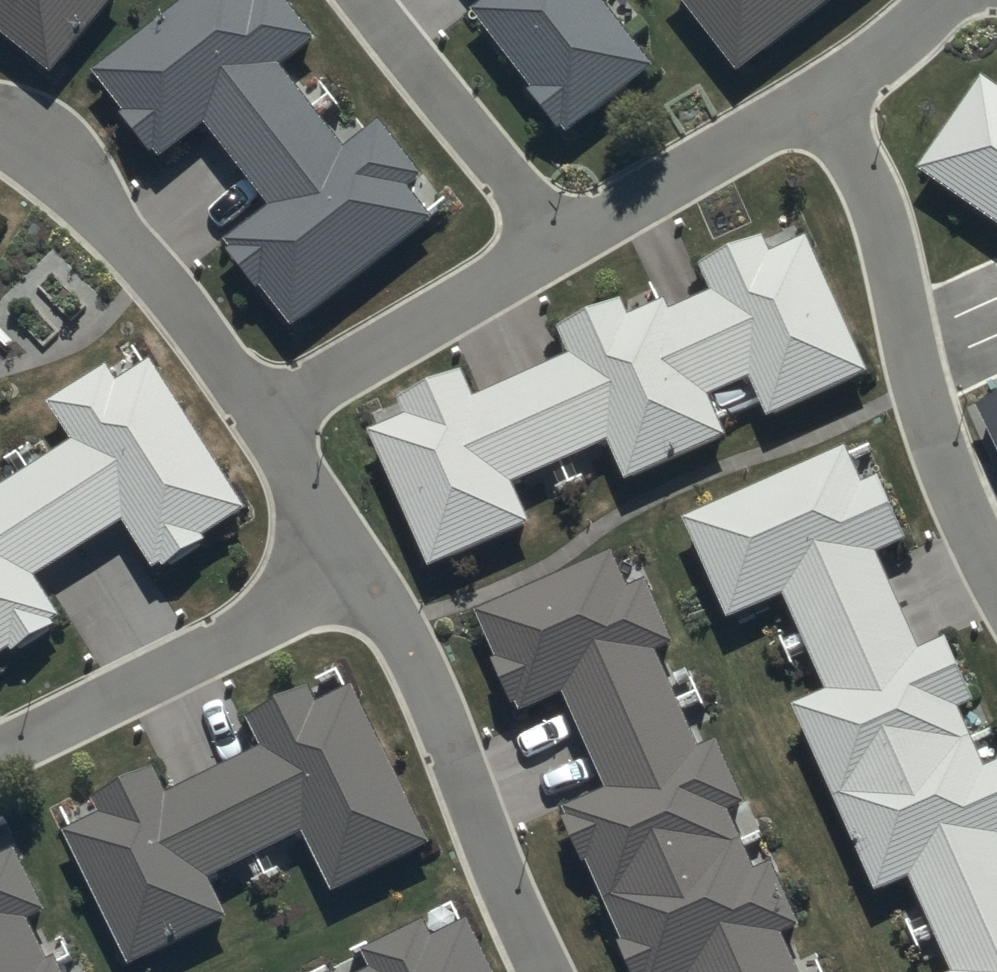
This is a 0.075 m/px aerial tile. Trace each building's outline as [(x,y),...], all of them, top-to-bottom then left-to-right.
[(55,80),(120,0),(0,0),(0,36),(55,80)] [(96,78),(165,165),(208,131),(272,212),(229,246),(299,333),(438,223),(413,192),(426,181),(381,125),(349,151),(284,70),(317,44),(282,0),(195,0),(96,78)] [(656,71),(603,2),(606,0),(488,0),(489,2),(472,15),(568,139),(656,71)] [(740,78),(841,0),(679,0),(740,78)] [(926,165),(996,215),(996,96),(982,85),(926,165)] [(367,420),(432,569),(532,526),(516,487),(613,445),(629,484),(728,442),(711,403),(756,384),(773,422),(873,379),(813,241),(775,257),(768,241),(702,270),(713,295),(672,312),(668,303),(629,320),(624,309),(561,336),(572,361),(478,401),(468,377),(367,420)] [(62,617),(41,583),(129,528),(157,572),(247,514),(151,364),(117,384),(106,368),(49,404),(77,446),(0,495),(0,656),(62,617)] [(996,455),(996,406),(979,415),(996,455)] [(704,519),(749,621),(795,600),(837,696),(791,716),(875,904),(918,885),(957,971),(996,971),(996,772),(984,777),(957,718),(975,710),(947,647),(929,655),(887,560),(905,552),(876,486),(857,494),(841,458),(704,519)] [(478,616),(524,718),(570,698),(612,793),(566,813),(637,971),(802,971),(787,940),(806,932),(777,867),(758,875),(732,815),(750,807),(722,744),(704,752),(661,657),(680,649),(651,584),(632,592),(616,555),(478,616)] [(151,763),(88,794),(98,814),(62,832),(127,962),(225,913),(206,876),(300,829),(330,890),(429,840),(351,685),(314,703),(305,685),(243,716),(258,745),(165,791),(151,763)] [(54,954),(45,958),(25,916),(42,908),(14,851),(0,858),(0,971),(63,971),(54,954)] [(466,917),(429,935),(421,919),(358,950),(366,966),(353,971),(493,971),(466,917)]
